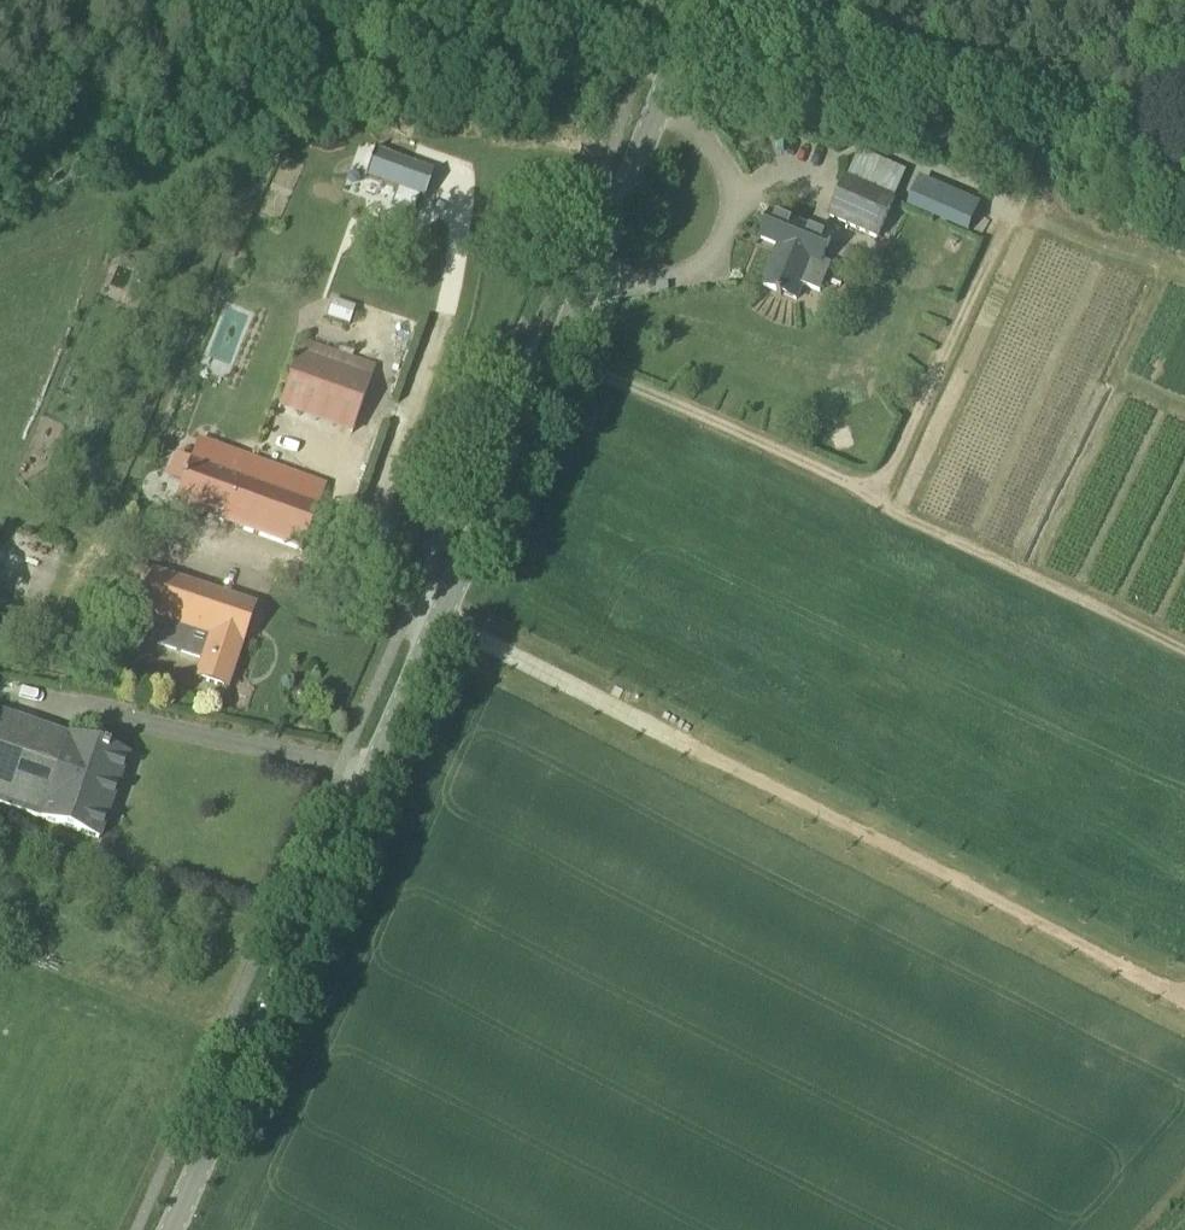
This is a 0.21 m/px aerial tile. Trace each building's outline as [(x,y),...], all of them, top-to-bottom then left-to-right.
[(831,218),(853,227),(880,238),(896,197),(906,172),(858,152),(847,178),(831,218)] [(374,153),(365,179),(398,191),(417,199),(419,199),(423,201),(433,173),(399,161),(374,153)] [(975,232),(986,204),(922,178),(911,207),(975,232)] [(802,288),(819,295),(831,267),(822,264),(832,240),(772,215),(762,239),(781,247),(777,259),(776,258),(772,268),(767,266),(760,284),(764,286),(764,287),(797,300),(802,288)] [(336,298),(330,316),(352,324),(358,306),(336,298)] [(352,434),(375,367),(339,354),(306,343),(301,341),(281,409),(352,434)] [(301,551),(323,491),(237,459),(231,477),(176,458),(169,478),(184,484),(176,506),(301,551)] [(8,564),(2,580),(28,589),(43,547),(0,532),(0,561),(8,564)] [(254,608),(129,563),(108,623),(191,653),(199,632),(212,637),(197,680),(225,689),(239,646),(240,647),(254,608)] [(68,737),(0,714),(0,715),(0,805),(99,839),(127,758),(68,737)]
